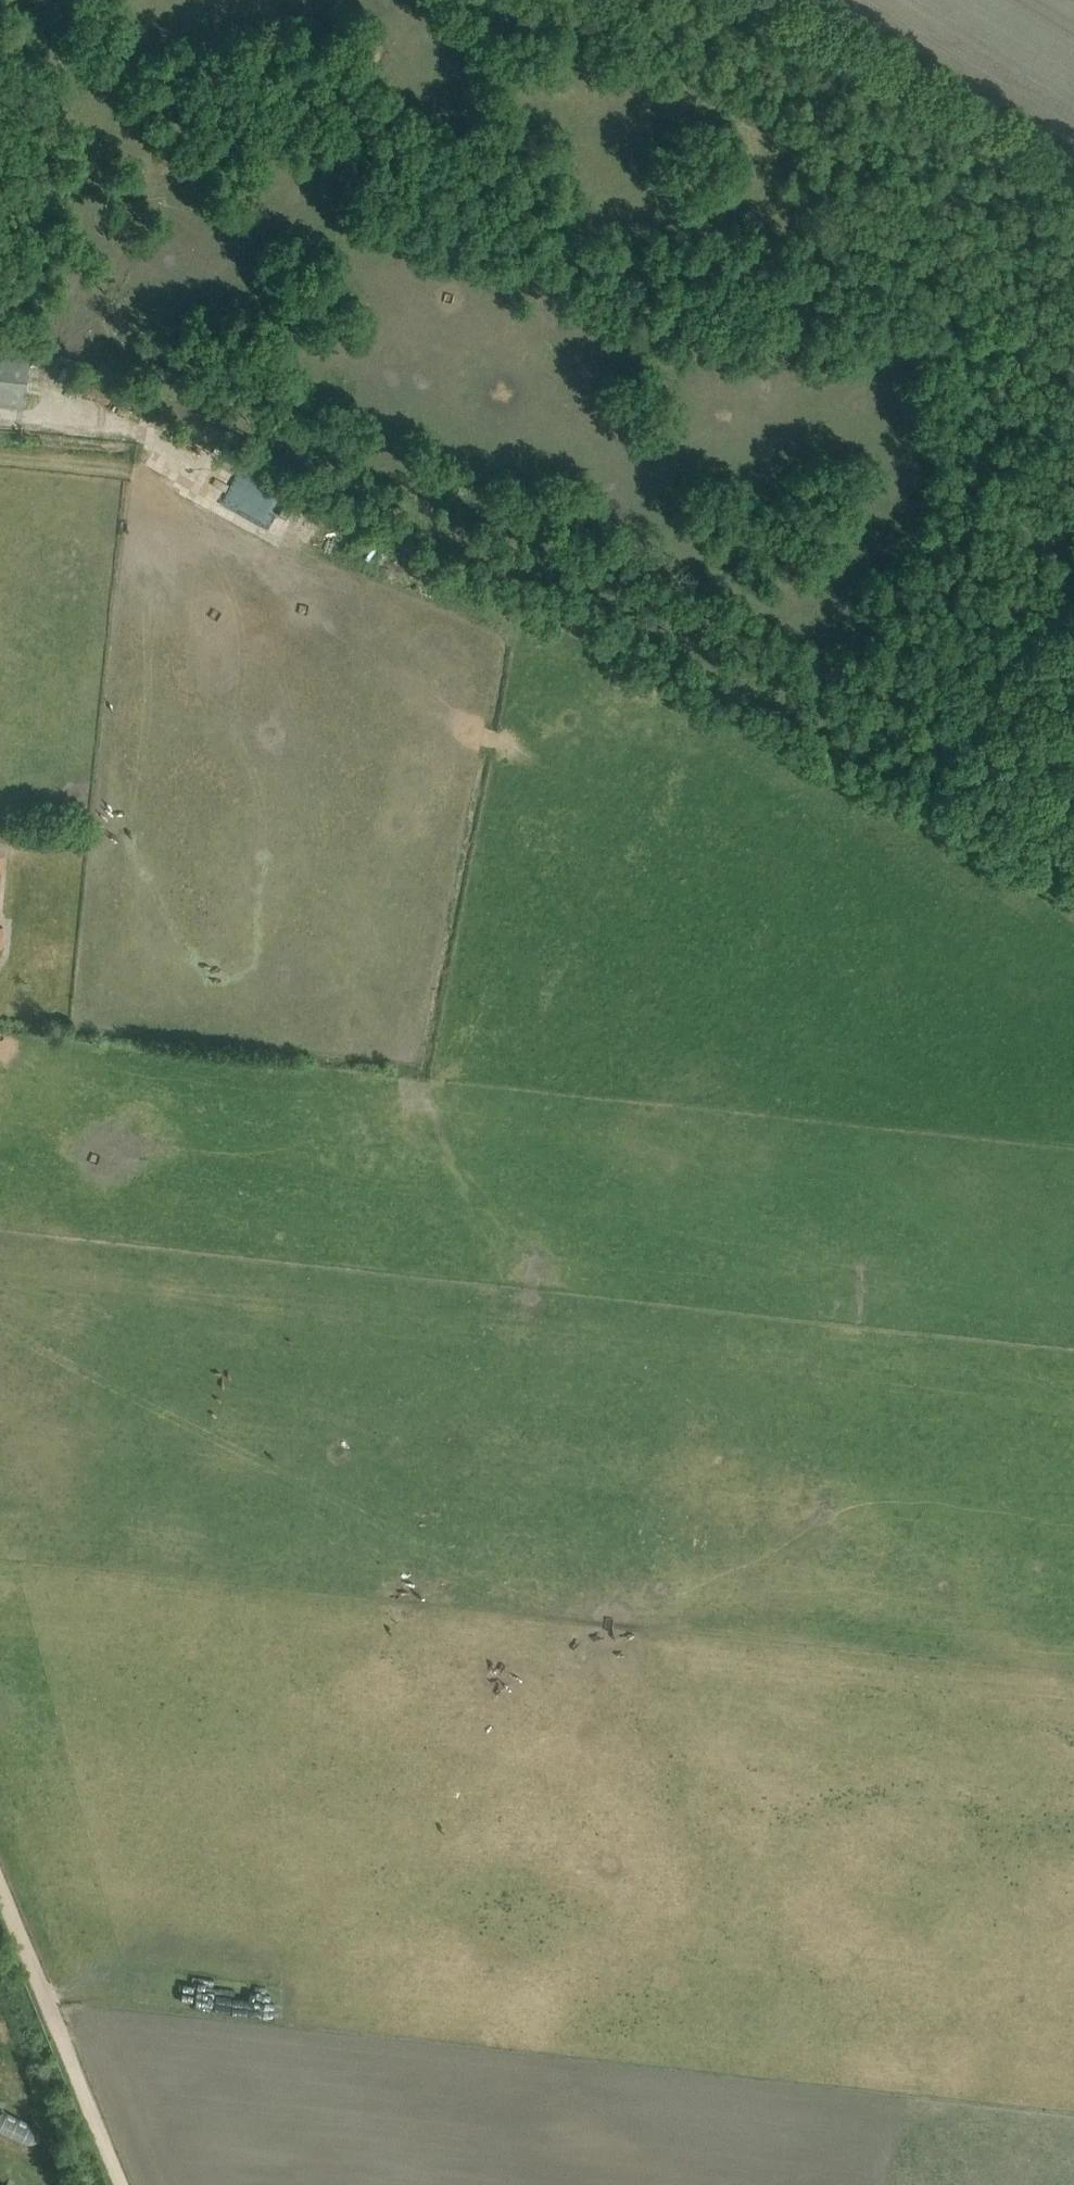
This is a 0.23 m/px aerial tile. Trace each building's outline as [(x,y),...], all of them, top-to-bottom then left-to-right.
[(31,353),(0,350),(0,406),(25,409),(31,353)] [(0,2109),(0,2132),(37,2147),(45,2128),(0,2109)]
